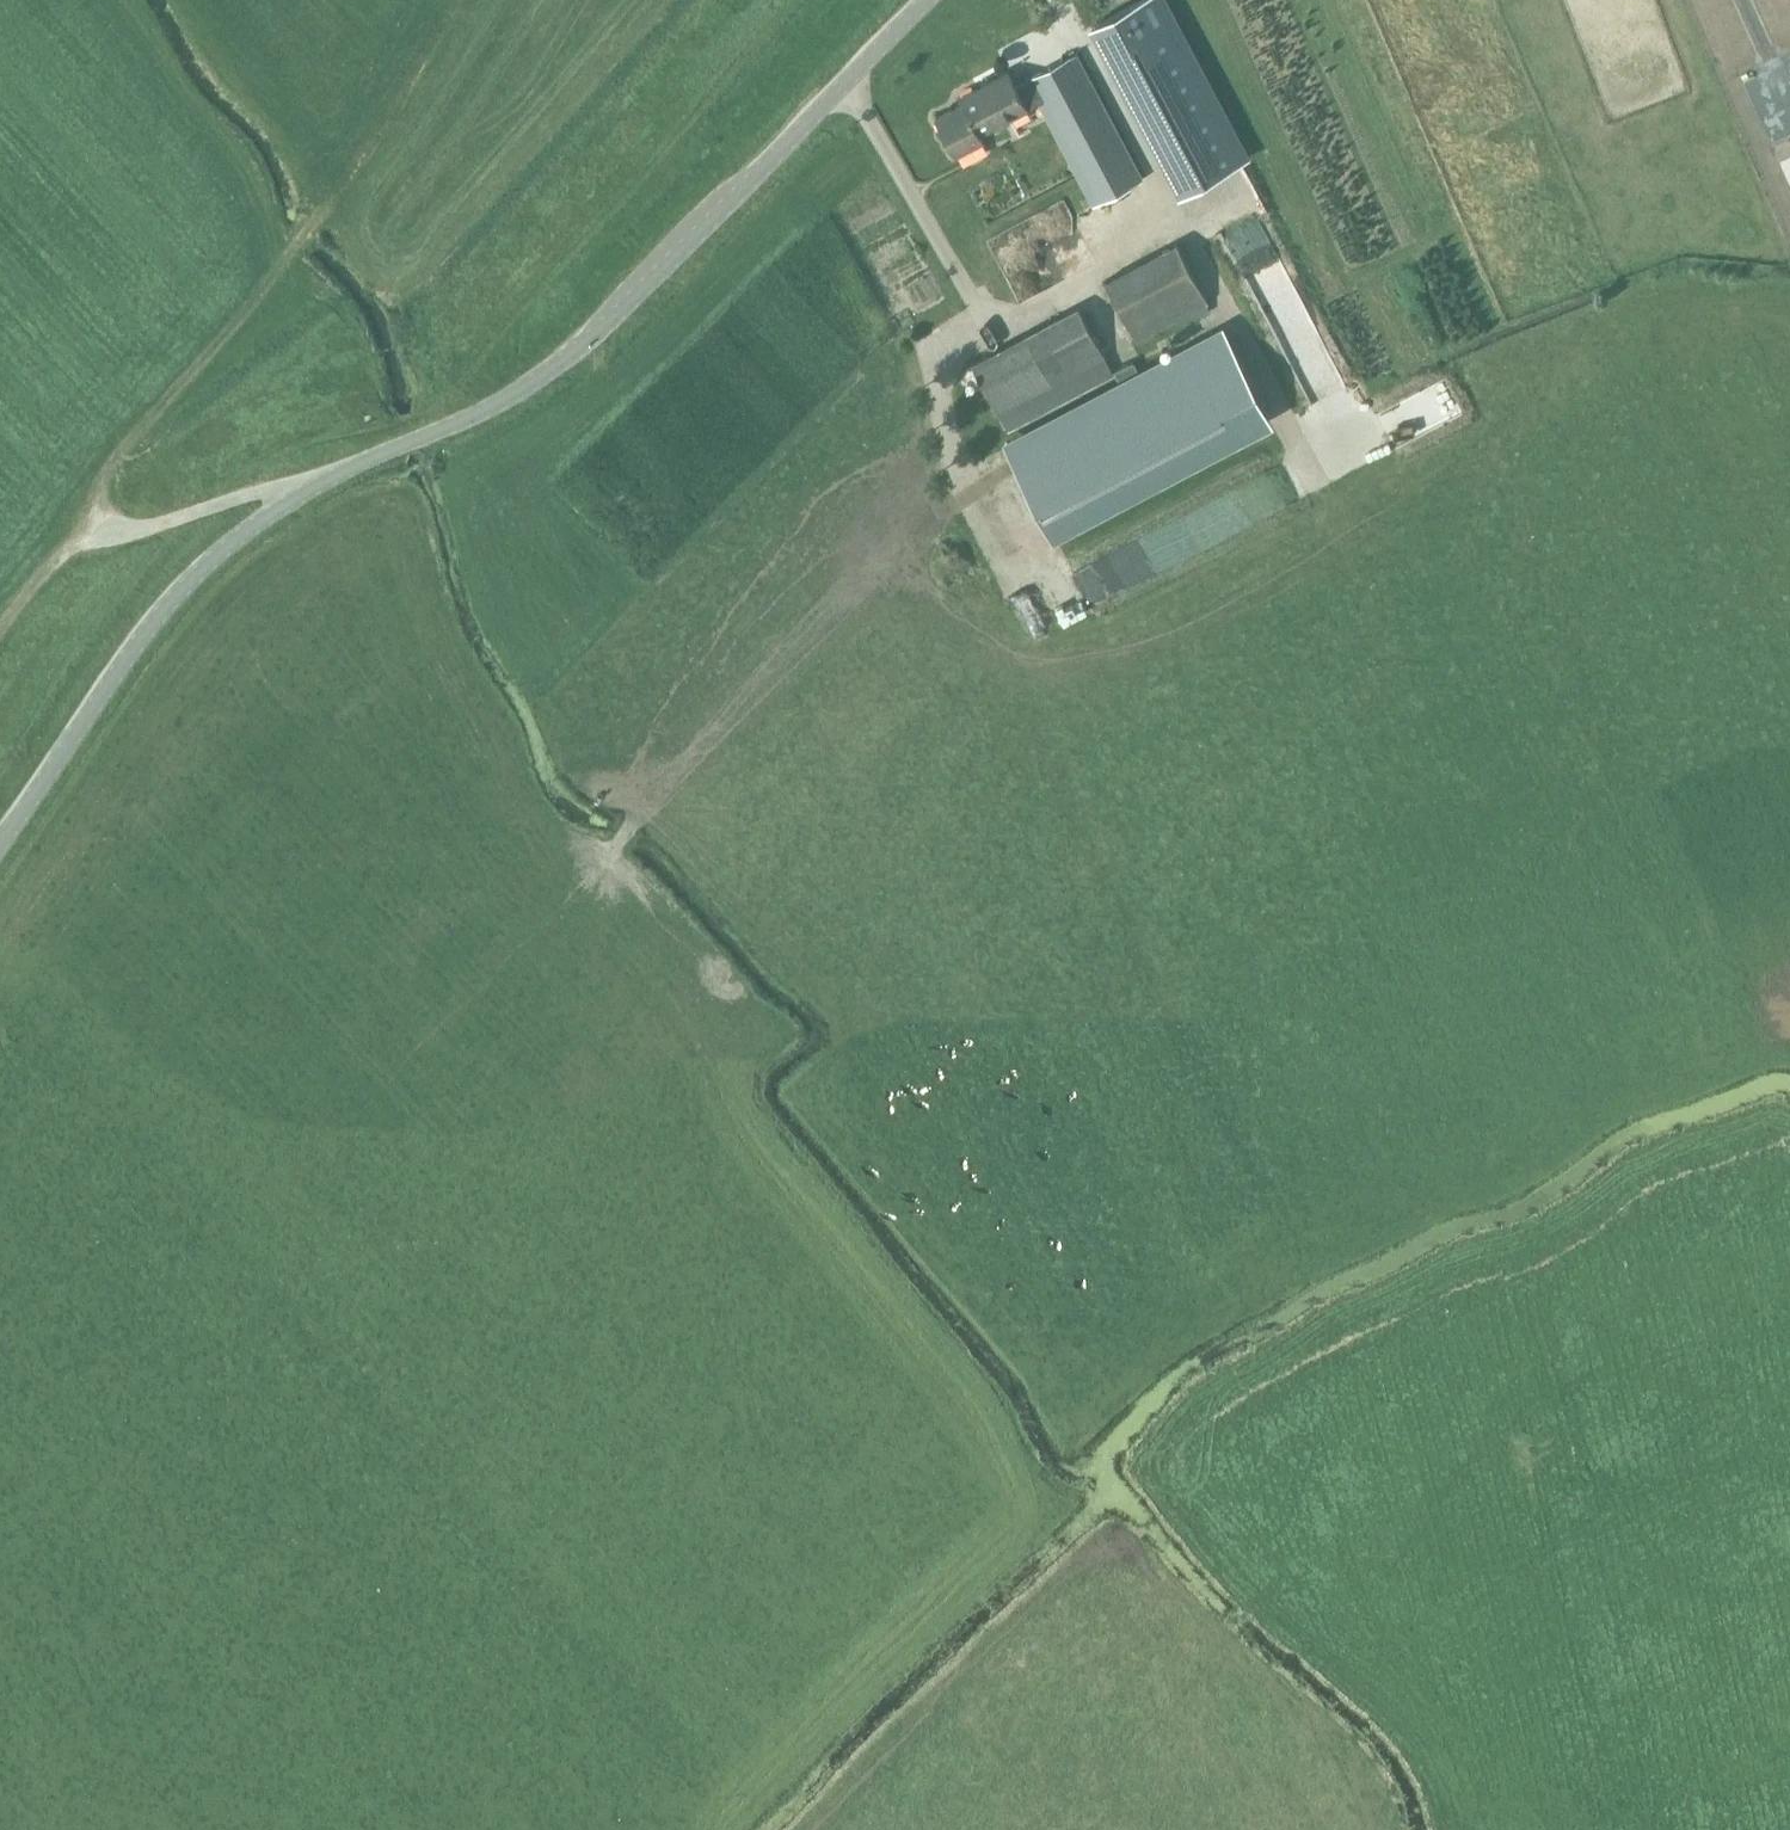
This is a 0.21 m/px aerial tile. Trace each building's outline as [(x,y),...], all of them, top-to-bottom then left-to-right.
[(1111,61),(1178,26),(1165,0),(1145,0),(1093,27),(1111,61)] [(1137,60),(1148,78),(1176,62),(1165,44),(1137,60)] [(1030,85),(1019,90),(1009,72),(960,98),(963,105),(936,119),(956,157),(985,142),(981,135),(1029,110),(1027,105),(1038,99),(1094,206),(1144,180),(1077,53),(1027,79),(1030,85)] [(1218,142),(1186,69),(1142,88),(1174,161),(1218,142)] [(1552,126),(1567,123),(1564,105),(1549,108),(1552,126)] [(1240,150),(1223,159),(1229,171),(1246,162),(1240,150)] [(1019,292),(1047,278),(1031,246),(1003,260),(1019,292)] [(1105,357),(1079,308),(1043,327),(1070,376),(1105,357)] [(1007,447),(1052,532),(1269,418),(1224,333),(1007,447)] [(989,355),(973,364),(982,381),(998,372),(989,355)] [(1006,602),(1027,638),(1062,618),(1042,582),(1006,602)]
